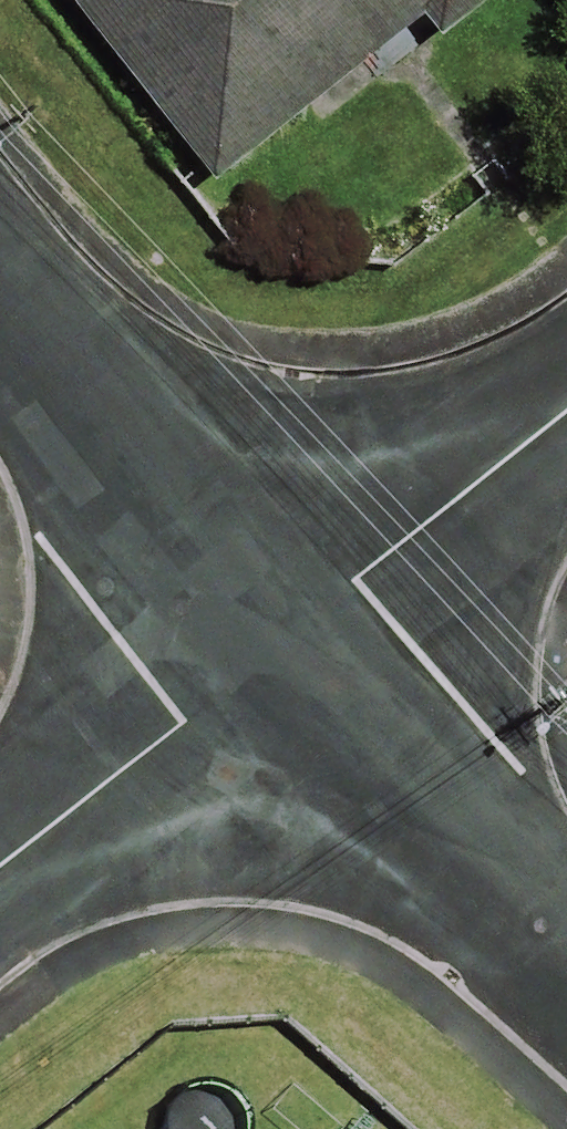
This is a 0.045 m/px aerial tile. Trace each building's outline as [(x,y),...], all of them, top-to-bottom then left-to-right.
[(222,174),(436,10),(451,29),(489,0),(89,0),(222,174)]
